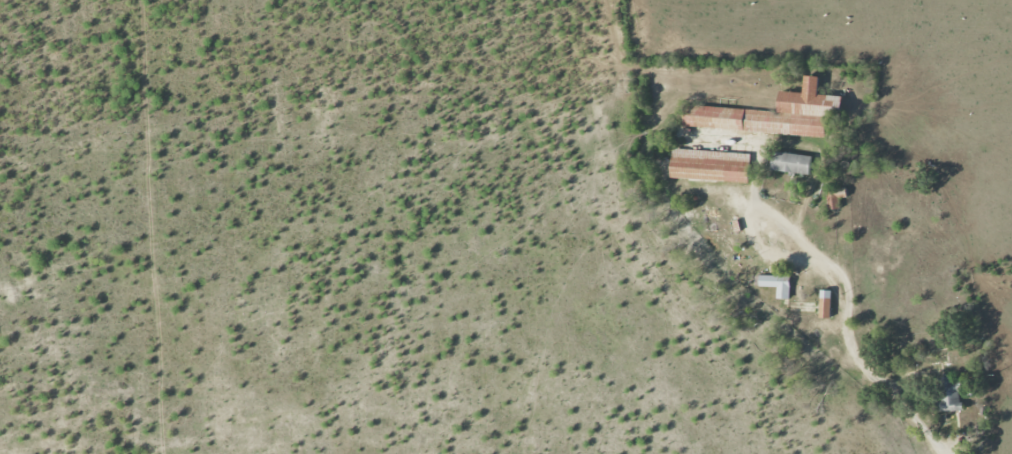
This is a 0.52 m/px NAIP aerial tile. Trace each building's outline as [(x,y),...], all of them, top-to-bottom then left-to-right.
[(824,137),(825,116),(840,117),(841,97),(818,95),(820,77),(805,77),(804,93),(778,92),(777,112),(685,106),(683,128),(824,137)] [(671,179),(748,183),(750,153),(672,150),(671,179)] [(811,156),(773,152),(771,172),(809,176),(811,156)] [(777,299),(790,300),(790,277),(760,276),(759,287),(778,287),(777,299)] [(831,319),(831,291),(820,291),(820,318),(831,319)]
